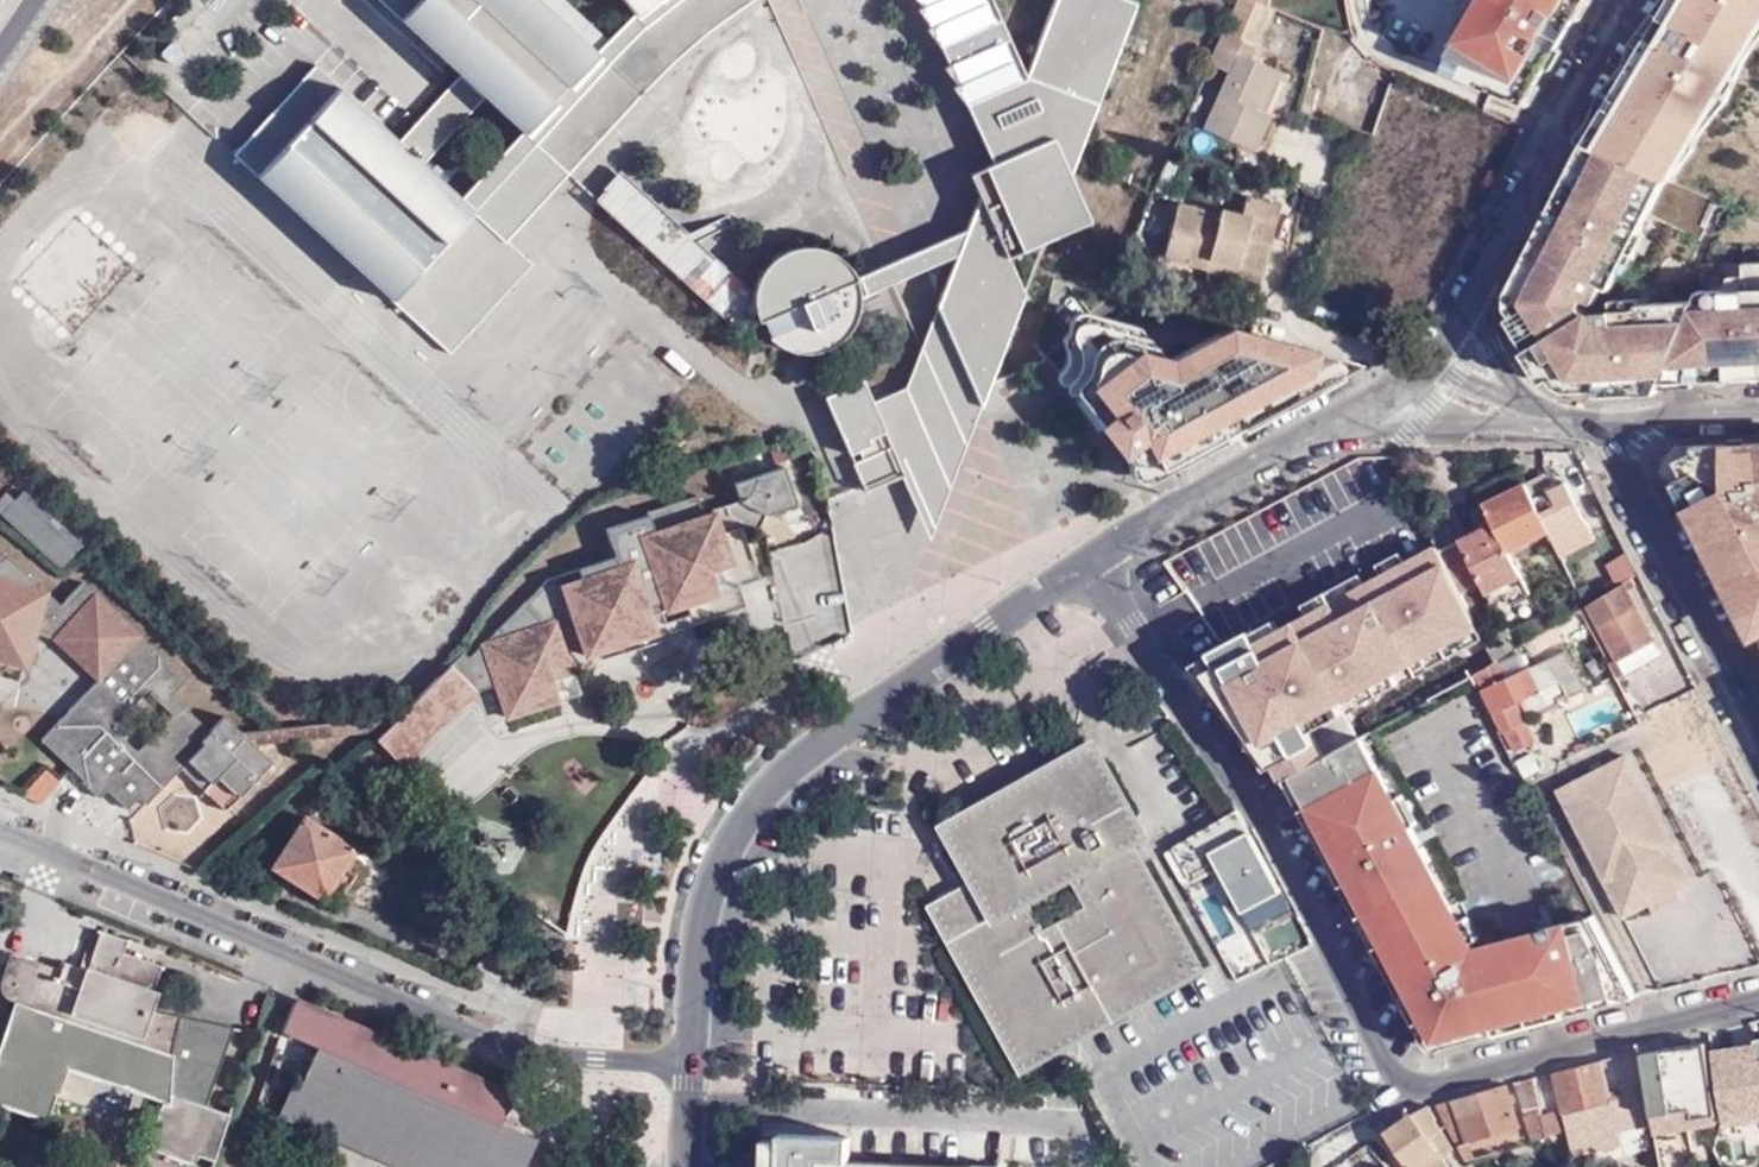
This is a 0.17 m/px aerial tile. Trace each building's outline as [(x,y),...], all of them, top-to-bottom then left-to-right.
[(475,211),(537,144),(610,65),(539,0),(379,0),(461,76),(400,142),(317,65),(234,155),(451,354),(533,264),(508,241),(475,211)] [(610,65),(623,51),(567,0),(539,0),(610,65)] [(646,29),(682,0),(623,0),(646,29)] [(993,164),(969,175),(979,196),(966,230),(957,255),(937,306),(980,408),(1024,293),(1009,258),(1090,221),(1070,177),(1137,3),(1129,0),(1056,0),(1026,76),(992,0),(920,0),(993,164)] [(1234,36),(1265,51),(1283,14),(1252,0),(1251,0),(1234,36)] [(1463,40),(1459,39),(1441,70),(1528,105),(1567,40),(1591,0),(1475,0),(1467,13),(1476,18),(1463,40)] [(1666,196),(1758,39),(1758,0),(1669,0),(1642,45),(1582,147),(1666,196)] [(1265,51),(1234,36),(1220,65),(1240,75),(1213,132),(1262,155),(1279,119),(1266,111),(1284,73),(1260,63),(1265,51)] [(1442,97),(1404,85),(1386,141),(1424,153),(1442,97)] [(1666,196),(1582,147),(1511,297),(1522,315),(1510,322),(1516,332),(1550,385),(1560,378),(1571,395),(1582,394),(1601,393),(1609,399),(1659,395),(1692,294),(1607,296),(1666,196)] [(621,170),(595,199),(736,331),(758,322),(770,340),(783,348),(800,354),(817,353),(830,349),(841,342),(848,335),(856,322),(860,306),(860,297),(859,290),(857,280),(847,265),(840,258),(829,252),(819,248),(795,247),(777,255),(763,268),(756,280),(753,291),(621,170)] [(1213,264),(1264,279),(1284,210),(1248,199),(1241,220),(1221,213),(1219,217),(1179,205),(1162,258),(1210,273),(1213,264)] [(859,290),(860,297),(957,255),(966,230),(857,280),(859,290)] [(1260,289),(1264,279),(1213,264),(1210,273),(1260,289)] [(1750,267),(1751,292),(1692,294),(1659,395),(1673,386),(1701,385),(1758,382),(1758,266),(1750,267)] [(980,408),(937,306),(906,388),(872,403),(889,438),(905,475),(903,476),(930,539),(980,408)] [(1141,479),(1357,362),(1223,320),(1163,352),(1155,349),(1136,324),(1078,309),(1074,311),(1070,314),(1067,318),(1068,328),(1061,336),(1064,357),(1060,366),(1054,373),(1057,379),(1060,381),(1061,386),(1064,390),(1069,390),(1075,395),(1080,402),(1116,452),(1118,450),(1123,458),(1126,471),(1134,477),(1141,479)] [(621,356),(617,374),(609,372),(596,432),(611,435),(615,419),(632,423),(634,415),(661,421),(672,368),(621,356)] [(862,381),(825,398),(850,455),(889,438),(872,403),(862,381)] [(905,475),(889,438),(850,455),(866,492),(903,476),(905,475)] [(1672,449),(1666,458),(1666,466),(1721,578),(1750,636),(1754,634),(1758,644),(1758,443),(1672,449)] [(610,557),(571,570),(640,635),(651,631),(649,626),(642,605),(656,601),(659,609),(680,603),(684,614),(688,625),(739,607),(733,586),(753,578),(736,528),(742,526),(750,530),(759,514),(791,503),(778,466),(728,483),(733,499),(705,509),(707,513),(699,515),(691,495),(641,513),(641,515),(600,528),(610,557)] [(1478,490),(1485,505),(1527,484),(1519,469),(1518,469),(1478,490)] [(1485,505),(1495,526),(1503,544),(1501,545),(1512,564),(1516,562),(1553,543),(1558,551),(1592,533),(1570,488),(1555,495),(1544,475),(1527,484),(1485,505)] [(0,497),(0,510),(4,514),(22,494),(19,491),(10,501),(3,494),(0,497)] [(0,510),(0,516),(55,568),(77,545),(64,533),(58,527),(22,494),(4,514),(0,510)] [(1532,591),(1516,562),(1512,564),(1501,545),(1503,544),(1495,526),(1462,543),(1464,546),(1443,556),(1455,578),(1466,597),(1485,587),(1497,609),(1532,591)] [(1197,663),(1274,797),(1296,784),(1342,758),(1326,731),(1489,638),(1466,597),(1455,578),(1443,556),(1434,541),(1368,578),(1269,635),(1253,644),(1248,634),(1197,663)] [(1624,552),(1605,565),(1618,584),(1637,571),(1624,552)] [(53,643),(67,629),(50,613),(56,606),(0,553),(0,663),(23,670),(33,637),(53,643)] [(580,655),(640,635),(571,570),(540,581),(464,658),(470,665),(457,678),(471,691),(492,685),(502,718),(554,700),(547,678),(567,671),(568,671),(559,645),(574,639),(580,655)] [(1590,603),(1618,660),(1655,641),(1626,581),(1590,603)] [(78,583),(56,606),(50,613),(67,629),(53,643),(96,683),(137,639),(78,583)] [(684,614),(661,622),(664,632),(688,625),(684,614)] [(661,622),(649,626),(651,631),(654,641),(666,636),(664,632),(661,622)] [(1557,622),(1552,625),(1526,643),(1533,656),(1566,635),(1557,622)] [(1500,665),(1519,650),(1508,632),(1489,645),(1500,665)] [(104,792),(123,811),(135,799),(143,807),(178,770),(185,764),(204,730),(167,695),(181,680),(137,639),(96,683),(40,742),(82,782),(80,784),(95,800),(104,792)] [(1662,656),(1655,641),(1618,660),(1626,675),(1662,656)] [(464,658),(458,652),(445,665),(457,678),(470,665),(464,658)] [(1504,681),(1485,690),(1517,755),(1537,745),(1525,718),(1533,714),(1535,718),(1562,705),(1561,702),(1585,691),(1566,652),(1504,681)] [(394,718),(379,731),(405,757),(471,691),(457,678),(445,665),(394,718)] [(1497,667),(1488,671),(1478,677),(1485,690),(1504,681),(1497,667)] [(575,692),(568,671),(567,671),(547,678),(554,700),(575,692)] [(1644,689),(1626,697),(1637,718),(1654,709),(1644,689)] [(1599,700),(1575,720),(1592,739),(1615,718),(1599,700)] [(1377,713),(1374,707),(1366,711),(1369,717),(1377,713)] [(219,716),(204,730),(185,764),(207,784),(201,791),(223,812),(269,763),(249,744),(238,733),(219,716)] [(270,730),(238,733),(249,744),(353,734),(369,719),(270,730)] [(405,757),(379,731),(370,740),(396,766),(405,757)] [(1208,966),(1148,861),(1136,837),(1153,827),(1100,733),(951,816),(984,876),(941,900),(976,963),(1033,1064),(1208,966)] [(1365,745),(1342,758),(1296,784),(1423,1036),(1429,1043),(1433,1045),(1437,1046),(1445,1045),(1570,1011),(1633,994),(1591,915),(1473,941),(1365,745)] [(1619,913),(1648,899),(1655,882),(1675,886),(1690,878),(1627,753),(1557,787),(1619,913)] [(179,772),(201,791),(207,784),(185,764),(179,772)] [(1235,809),(1177,844),(1188,863),(1209,851),(1242,912),(1285,889),(1273,868),(1269,869),(1235,809)] [(324,900),(344,868),(355,850),(302,818),(271,869),(324,900)] [(357,876),(344,868),(324,900),(336,908),(357,876)] [(1648,899),(1675,886),(1655,882),(1648,899)] [(1680,897),(1675,886),(1648,899),(1653,910),(1680,897)] [(58,970),(10,954),(1,984),(0,986),(0,987),(0,989),(0,992),(2,994),(3,997),(5,999),(7,1001),(9,1001),(16,1004),(0,1053),(0,1106),(46,1122),(66,1064),(165,1097),(164,1101),(162,1100),(161,1104),(168,1107),(166,1144),(197,1154),(215,1160),(229,1116),(205,1106),(230,1028),(153,1013),(144,1010),(131,1005),(136,988),(150,992),(152,993),(161,969),(120,954),(125,941),(98,932),(85,971),(79,990),(55,983),(58,970)] [(61,962),(58,970),(55,983),(79,990),(85,971),(61,962)] [(144,1010),(150,992),(136,988),(131,1005),(144,1010)] [(498,1126),(499,1124),(510,1098),(291,1007),(279,1035),(315,1050),(298,1088),(298,1090),(283,1124),(323,1141),(326,1132),(363,1148),(360,1156),(387,1166),(499,1166),(484,1161),(498,1126)] [(1746,1036),(1745,1023),(1709,1034),(1711,1047),(1716,1077),(1755,1070),(1750,1036),(1746,1036)] [(1708,1119),(1714,1118),(1709,1093),(1713,1093),(1706,1043),(1642,1054),(1654,1126),(1654,1128),(1708,1119)] [(1617,1133),(1654,1126),(1642,1054),(1641,1051),(1619,1057),(1624,1083),(1622,1084),(1623,1094),(1608,1097),(1601,1062),(1555,1073),(1567,1133),(1615,1125),(1617,1133)] [(1755,1070),(1716,1077),(1723,1113),(1758,1106),(1758,1093),(1755,1070)] [(1531,1137),(1546,1134),(1543,1117),(1534,1078),(1519,1082),(1531,1137)] [(1458,1144),(1519,1128),(1507,1084),(1437,1101),(1444,1114),(1458,1144)] [(276,1121),(283,1124),(298,1090),(285,1098),(276,1121)] [(164,1153),(166,1144),(168,1107),(161,1104),(146,1146),(164,1153)] [(1427,1105),(1413,1107),(1383,1129),(1410,1166),(1447,1166),(1449,1165),(1442,1154),(1429,1135),(1440,1127),(1433,1117),(1434,1116),(1427,1105)] [(1563,1135),(1558,1113),(1543,1117),(1546,1134),(1549,1139),(1563,1135)] [(761,1123),(759,1166),(850,1166),(850,1158),(852,1129),(761,1123)] [(1619,1146),(1617,1133),(1615,1125),(1567,1133),(1571,1155),(1619,1146)] [(498,1126),(484,1161),(499,1166),(525,1166),(536,1141),(508,1130),(498,1126)] [(1452,1146),(1440,1127),(1429,1135),(1442,1154),(1452,1146)] [(1522,1139),(1519,1128),(1458,1144),(1465,1158),(1490,1150),(1502,1145),(1522,1139)] [(326,1132),(323,1141),(360,1156),(363,1148),(326,1132)] [(194,1163),(197,1154),(166,1144),(164,1153),(194,1163)] [(850,1158),(850,1166),(995,1166),(995,1164),(850,1158)]
